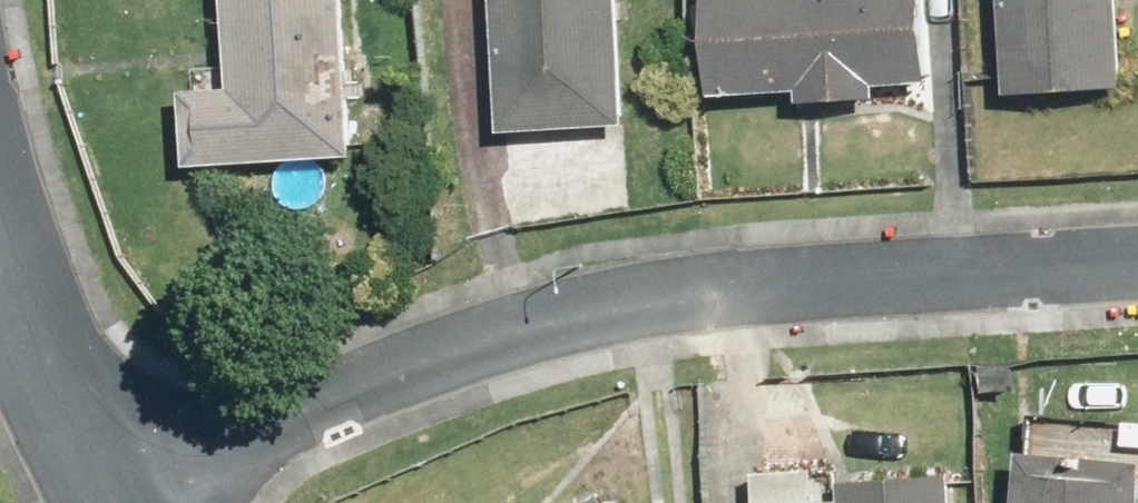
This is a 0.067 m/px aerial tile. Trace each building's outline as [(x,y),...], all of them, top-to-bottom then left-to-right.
[(229,91),(183,93),(187,166),(353,158),(344,0),(224,0),(229,91)] [(500,132),(625,126),(619,0),(493,0),(500,132)] [(711,98),(797,93),(797,103),(879,98),(878,88),(928,85),(923,0),(705,0),(711,98)] [(1005,93),(1126,86),(1121,0),(999,0),(1005,93)] [(1019,451),(1014,502),(1137,502),(1137,462),(1019,451)] [(946,469),(840,476),(842,502),(948,502),(946,469)] [(597,492),(576,502),(603,502),(597,492)]
